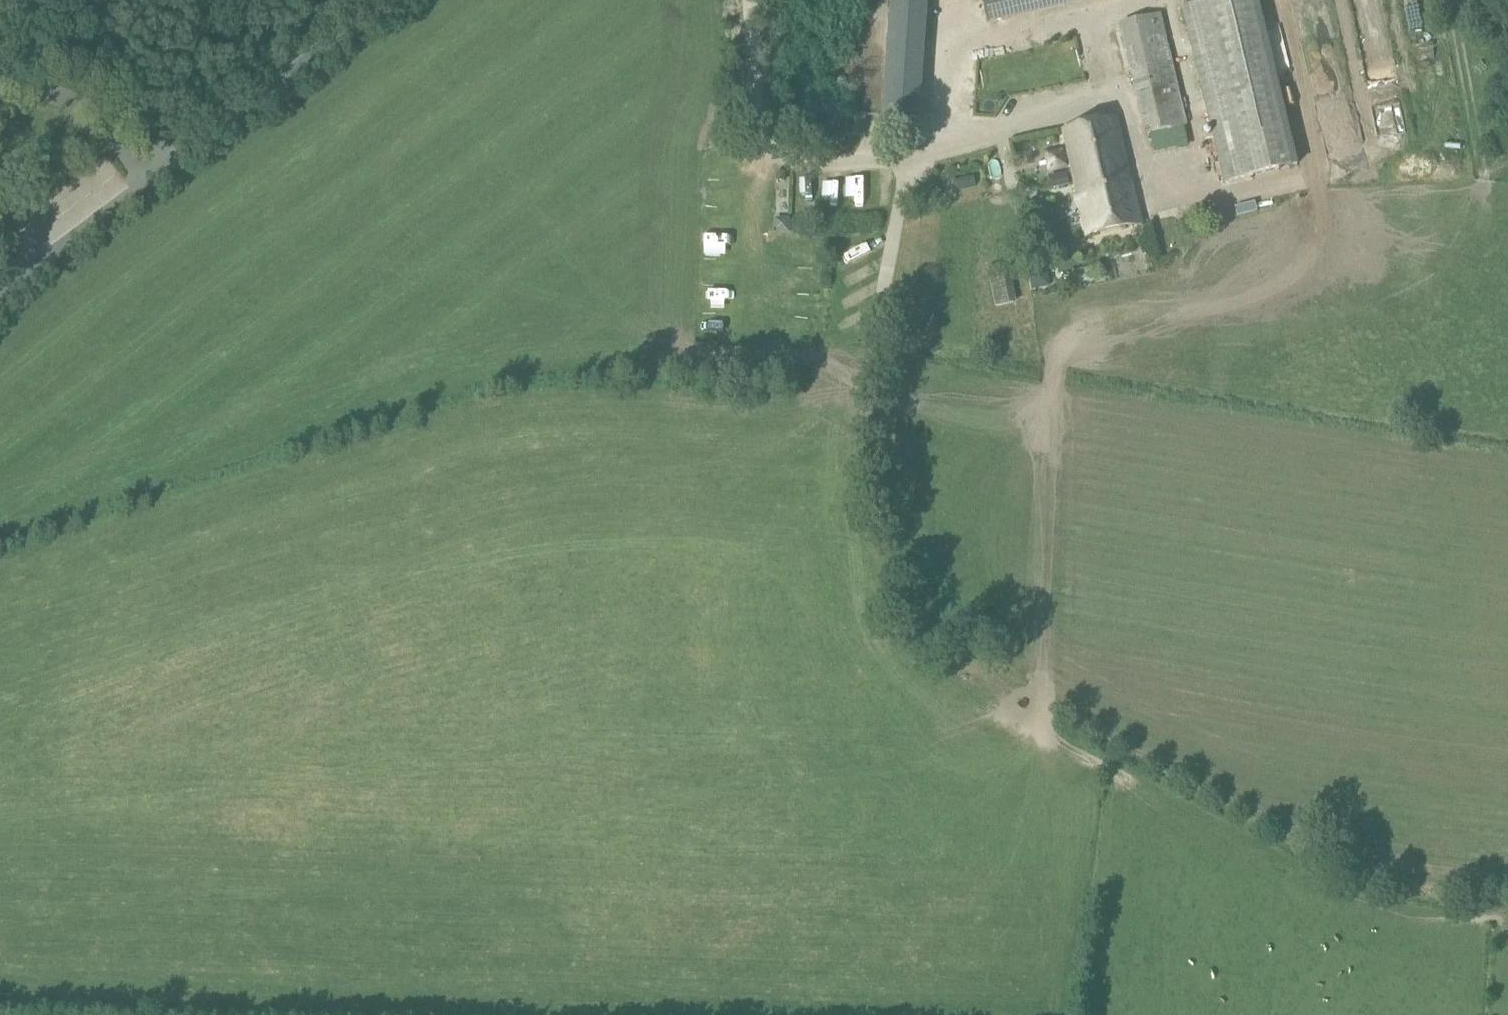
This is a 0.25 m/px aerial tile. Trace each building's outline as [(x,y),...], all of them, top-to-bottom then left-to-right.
[(929,0),(893,0),(884,116),(920,118),(929,0)] [(989,22),(1083,0),(984,0),(989,22)] [(1184,9),(1225,183),(1297,165),(1258,0),(1221,0),(1184,9)] [(1348,8),(1352,33),(1380,29),(1376,4),(1348,8)] [(1149,144),(1189,135),(1187,127),(1188,127),(1161,14),(1120,24),(1147,135),(1146,135),(1149,144)] [(1306,62),(1308,85),(1340,81),(1338,59),(1306,62)] [(1141,224),(1117,120),(1064,132),(1087,236),(1141,224)] [(957,190),(976,186),(973,175),(954,179),(957,190)] [(995,308),(1017,303),(1009,265),(987,269),(995,308)]
